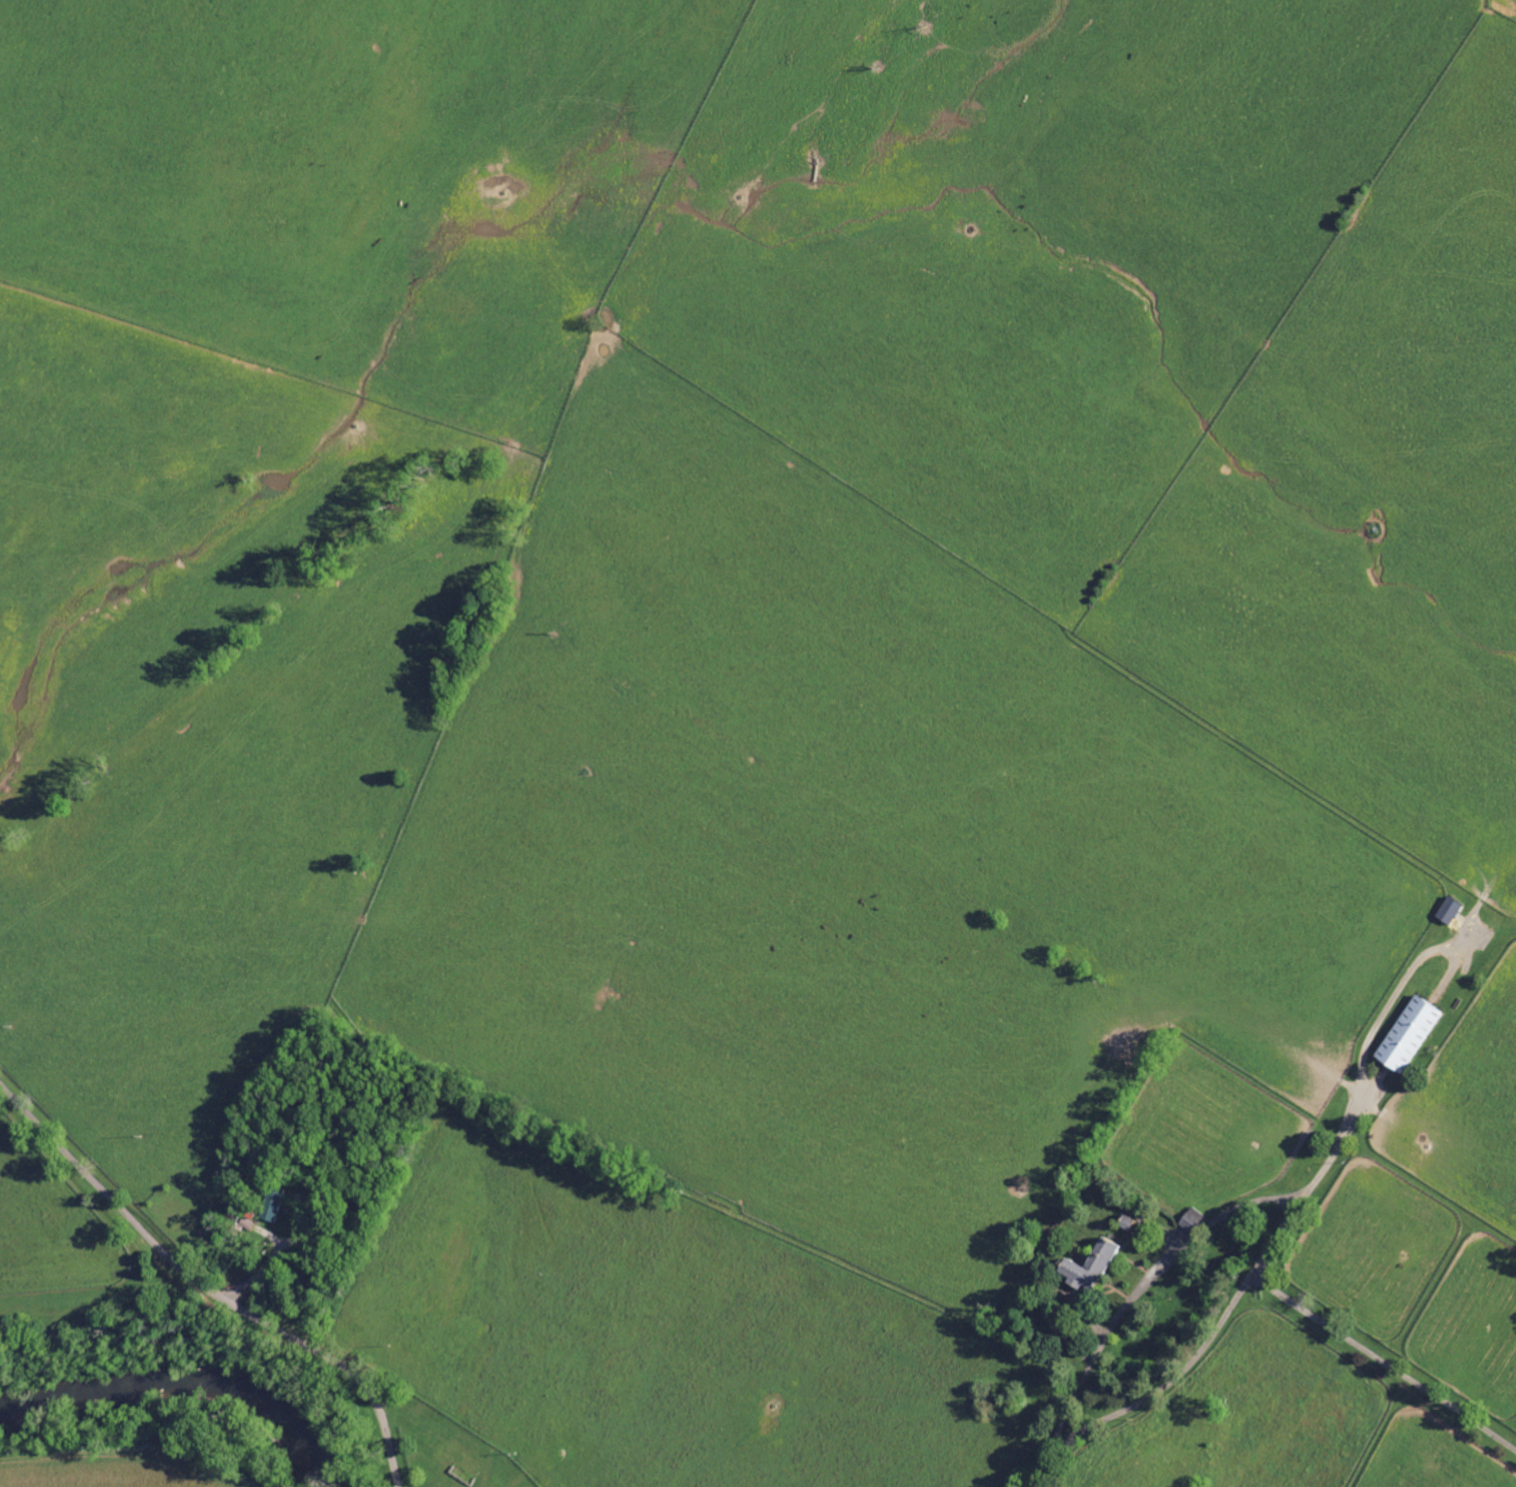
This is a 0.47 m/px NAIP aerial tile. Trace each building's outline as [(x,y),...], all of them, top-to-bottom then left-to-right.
[(1462,904),(1447,895),(1435,915),(1450,924),(1462,904)] [(1401,1075),(1442,1011),(1414,993),(1373,1056),(1401,1075)] [(257,1219),(274,1221),(278,1189),(261,1187),(257,1219)] [(1115,1244),(1098,1236),(1082,1267),(1063,1257),(1055,1271),(1066,1277),(1063,1281),(1090,1294),(1115,1244)]
